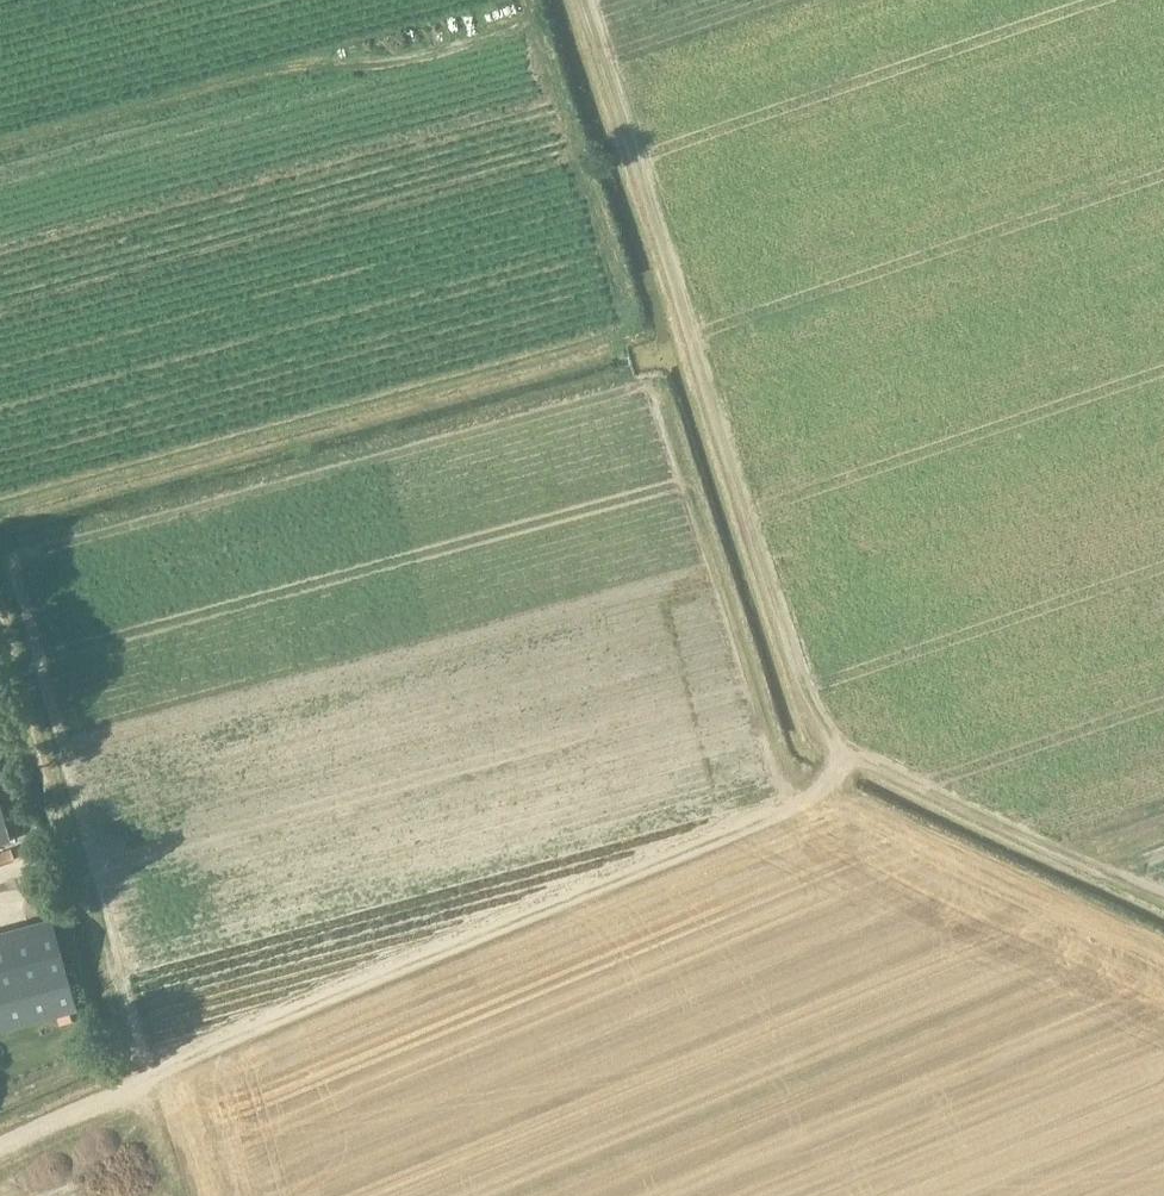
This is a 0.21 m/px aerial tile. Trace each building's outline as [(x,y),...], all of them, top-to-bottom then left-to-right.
[(11,766),(5,742),(0,744),(0,769),(11,766)] [(10,842),(0,807),(0,845),(10,842)] [(0,931),(0,1032),(76,1011),(50,917),(0,931)]
